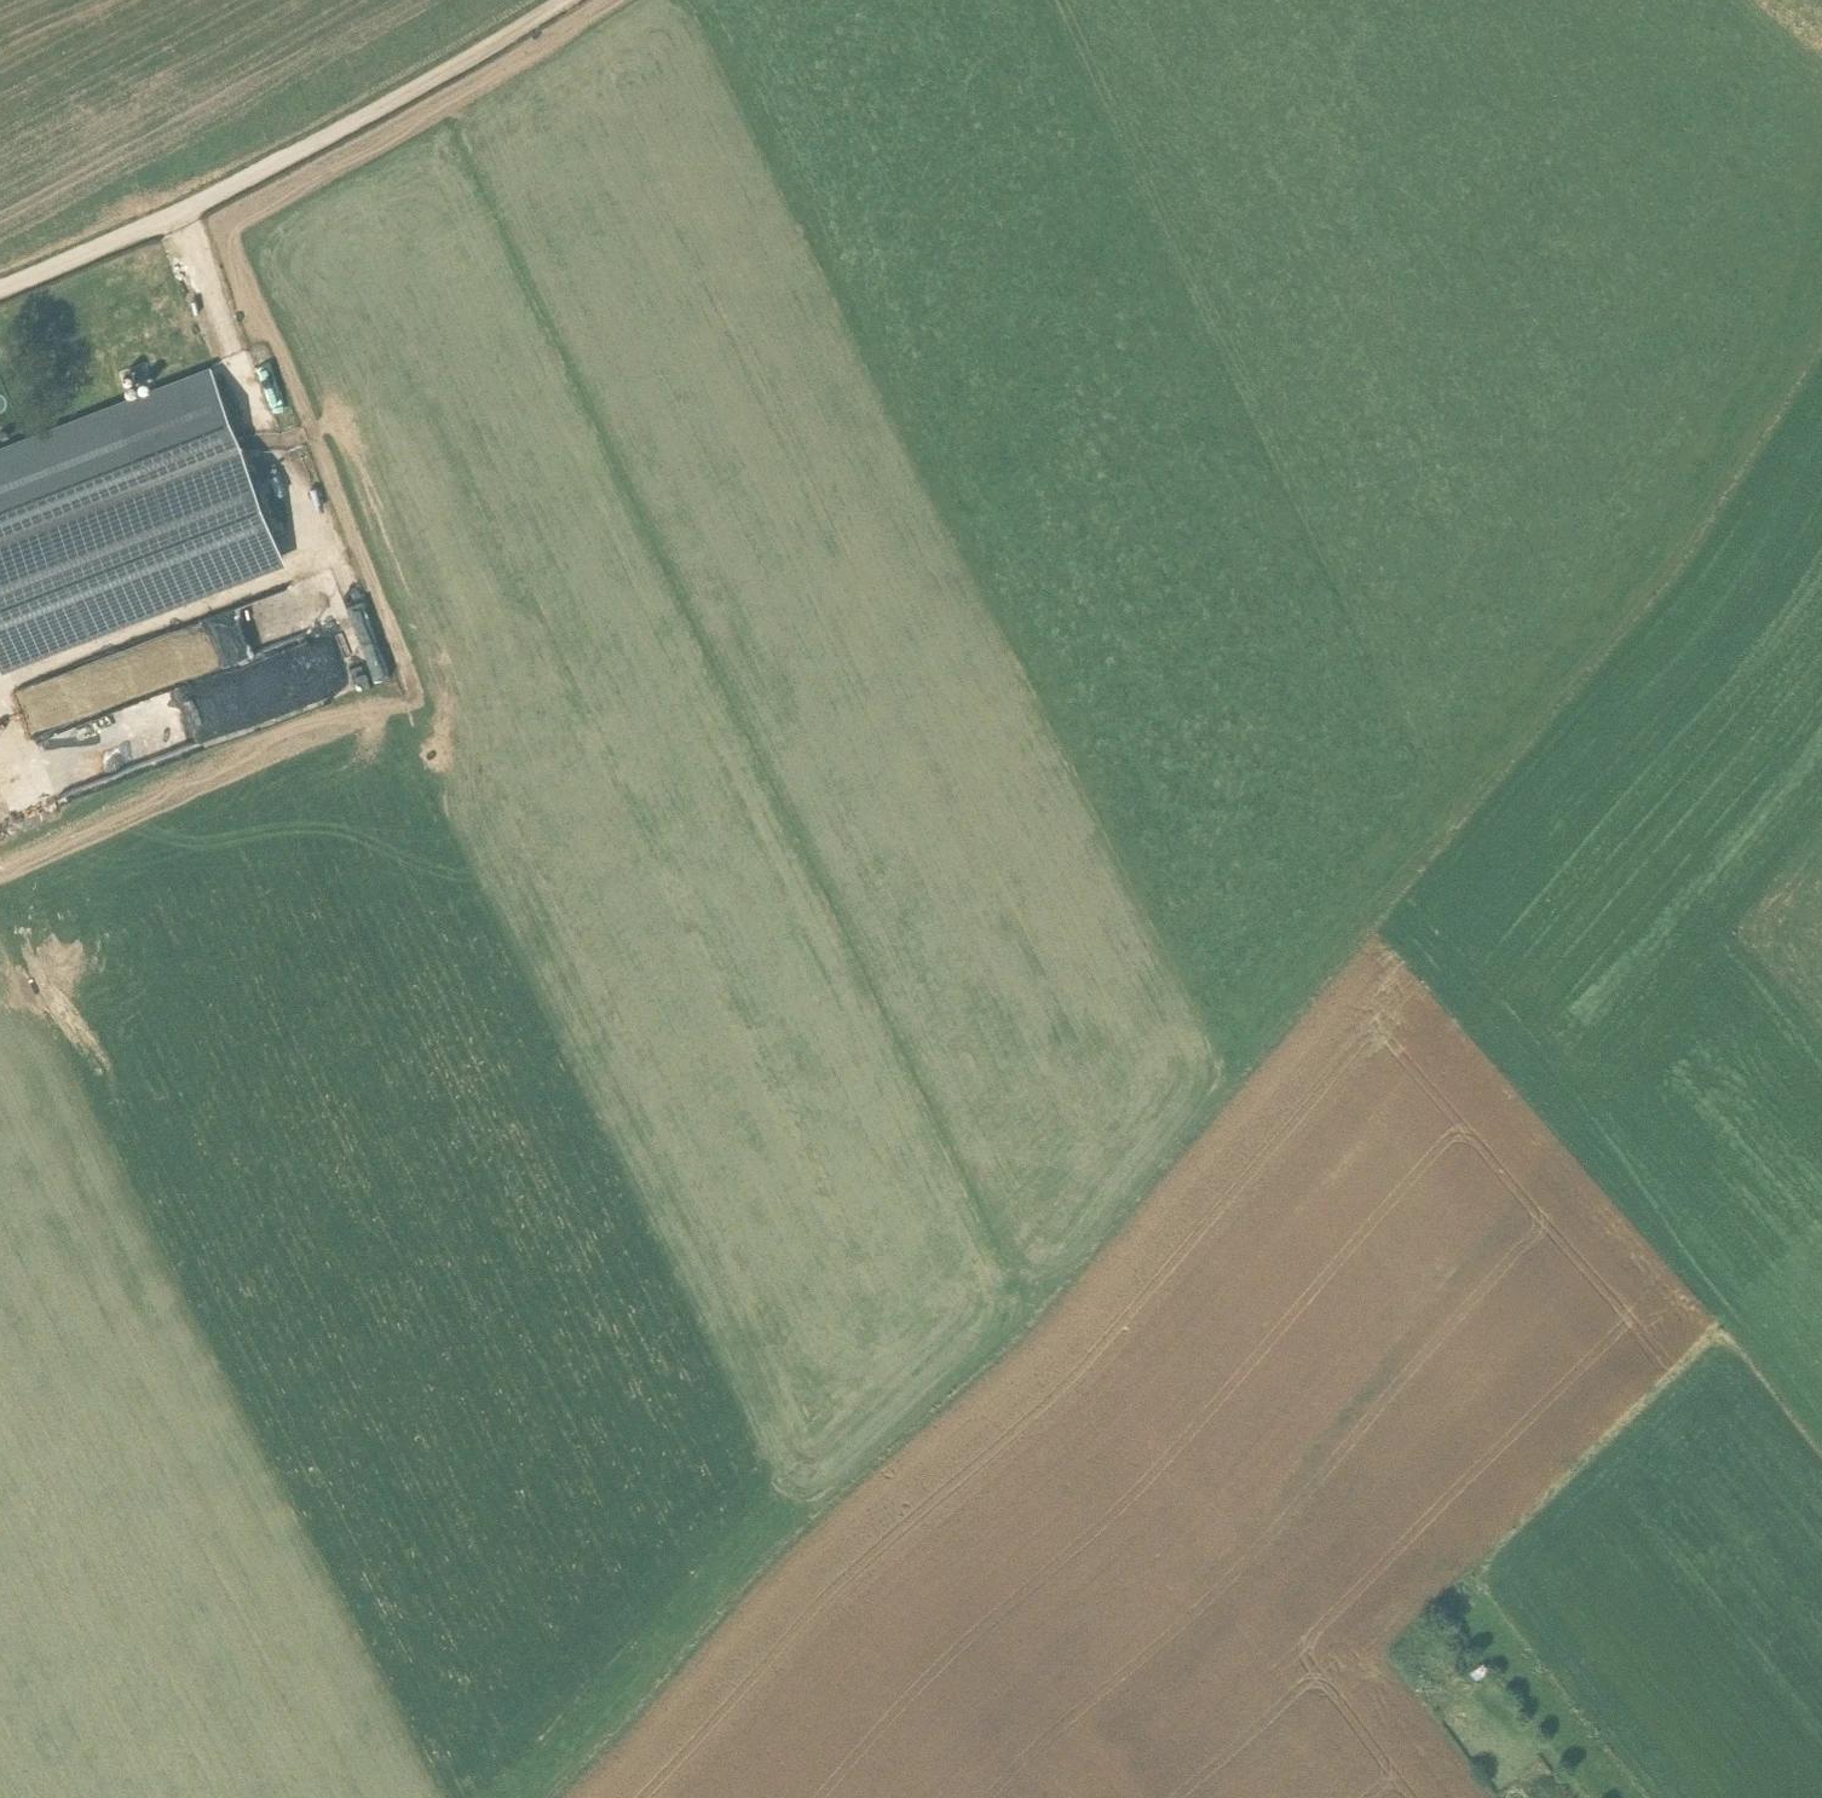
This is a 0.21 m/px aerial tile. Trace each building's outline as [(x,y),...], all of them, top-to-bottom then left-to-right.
[(247,463),(211,370),(0,451),(0,558),(247,463)] [(0,558),(0,647),(9,669),(286,563),(247,463),(0,558)] [(297,592),(20,684),(37,733),(199,679),(191,654),(204,649),(204,650),(227,642),(224,633),(239,628),(268,618),(277,644),(310,633),(297,592)]
